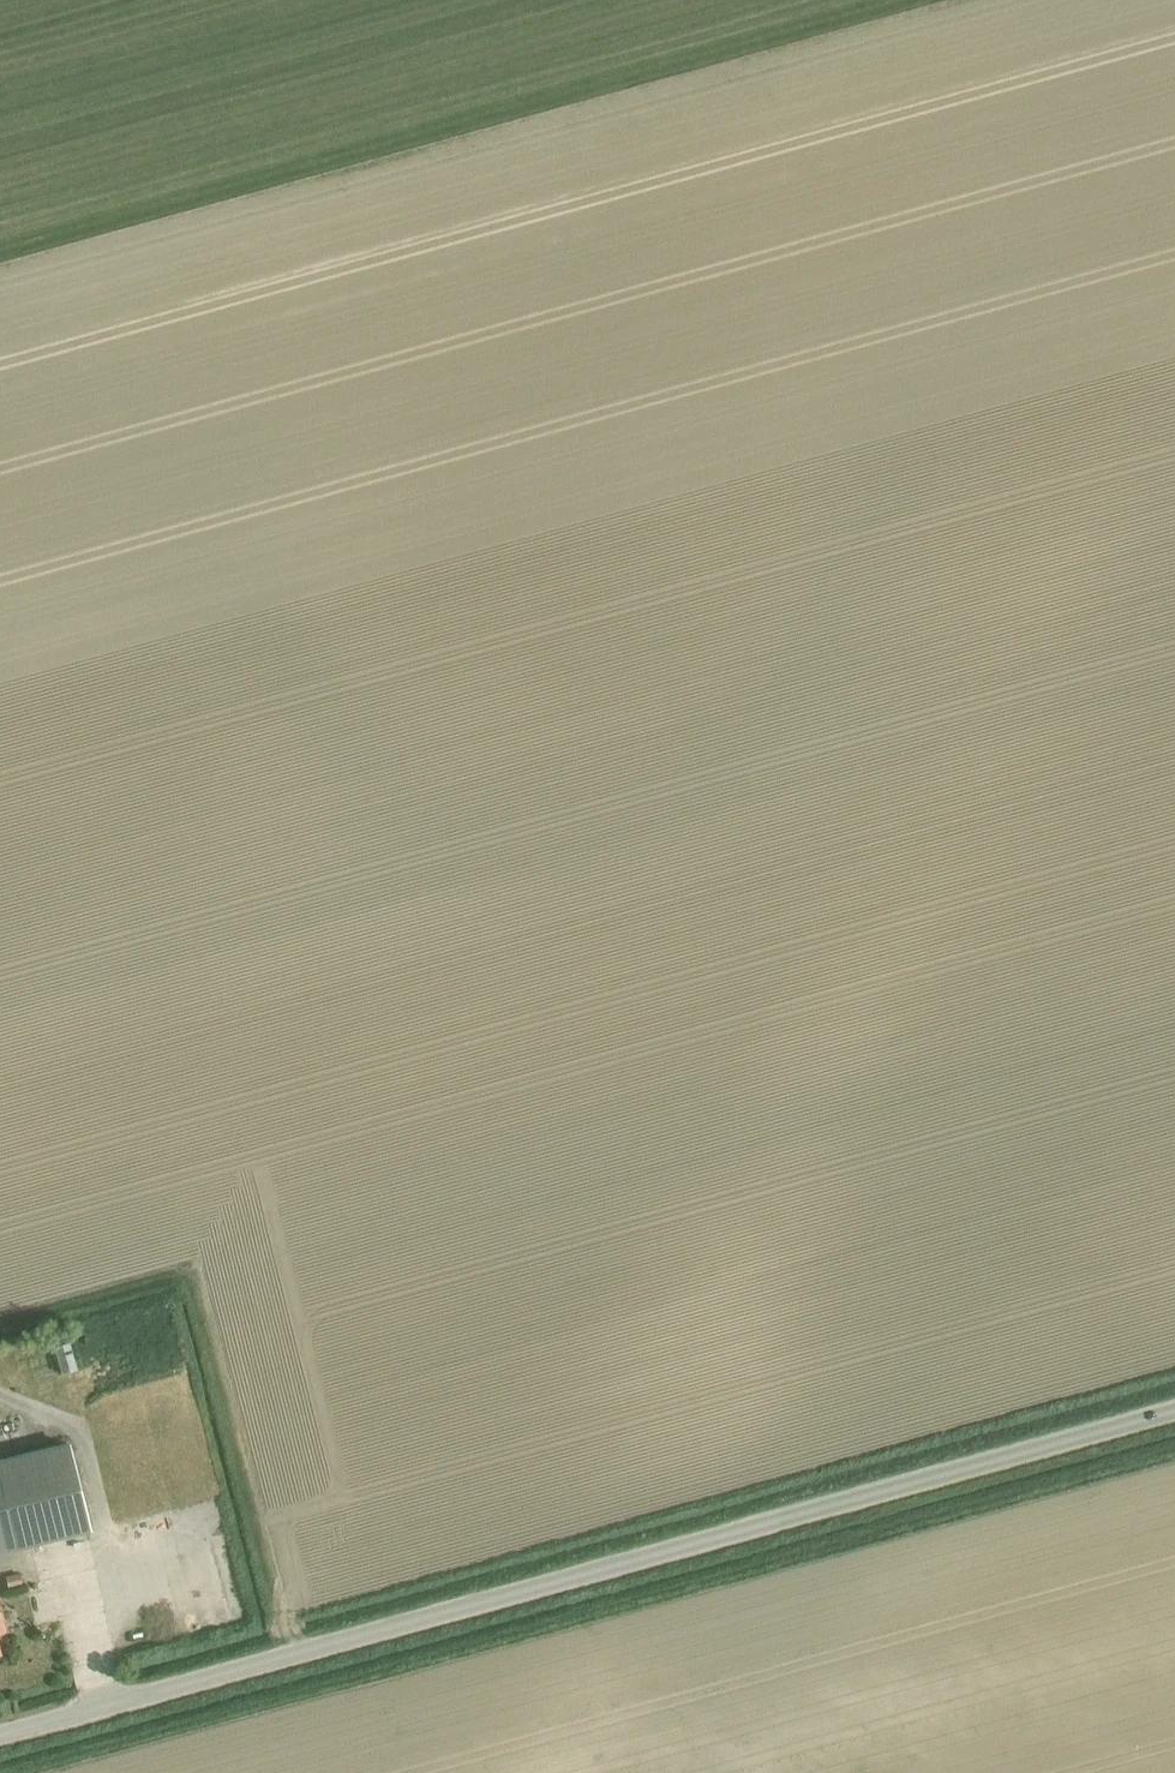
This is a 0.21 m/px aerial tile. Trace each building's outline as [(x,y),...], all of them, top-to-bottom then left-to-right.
[(66,1443),(0,1459),(0,1551),(17,1547),(87,1531),(66,1443)] [(191,1556),(220,1551),(218,1540),(189,1545),(191,1556)] [(226,1571),(186,1576),(188,1588),(228,1583),(226,1571)] [(20,1573),(8,1576),(10,1585),(22,1583),(20,1573)]
